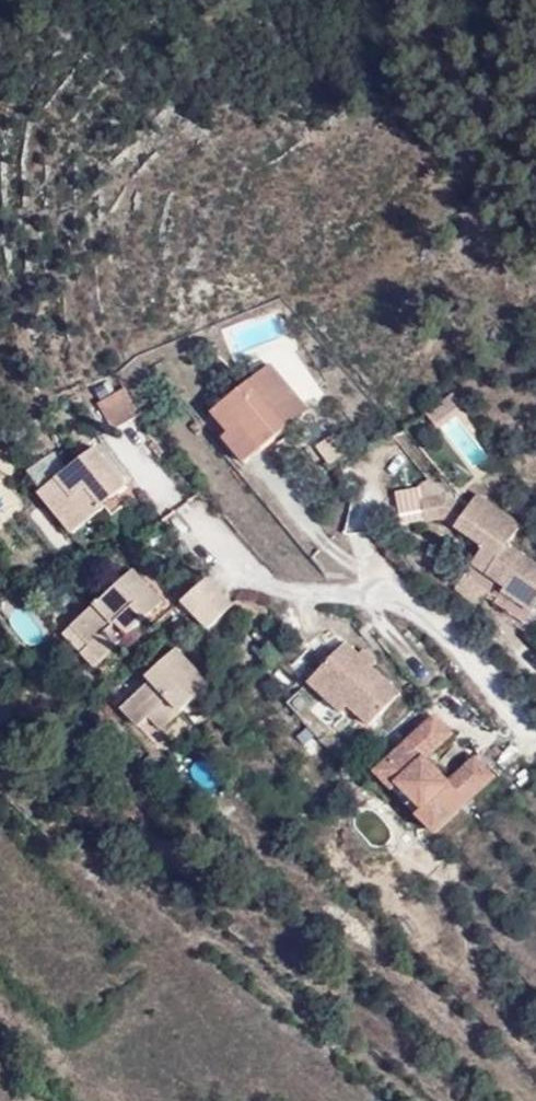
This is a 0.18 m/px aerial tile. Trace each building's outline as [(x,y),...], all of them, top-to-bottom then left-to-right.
[(328,431),(289,386),(236,434),(250,454),(243,461),(270,485),(328,431)] [(157,430),(139,408),(120,423),(140,446),(157,430)] [(118,465),(81,496),(90,508),(74,522),(102,554),(154,507),(118,465)] [(439,519),(437,484),(396,487),(399,522),(439,519)] [(90,508),(81,496),(64,511),(74,522),(90,508)] [(535,598),(535,566),(530,562),(535,554),(535,537),(498,516),(490,529),(466,517),(447,522),(451,541),(468,539),(508,563),(497,583),(532,603),(535,597),(535,598)] [(152,589),(94,643),(111,661),(103,667),(117,681),(183,620),(152,589)] [(255,625),(229,598),(206,621),(231,647),(255,625)] [(111,661),(94,643),(86,650),(103,667),(111,661)] [(395,684),(379,668),(368,657),(328,695),(359,728),(368,721),(389,741),(420,711),(395,684)] [(387,662),(379,668),(395,684),(401,677),(387,662)] [(229,703),(198,670),(169,693),(173,698),(144,727),(160,745),(173,737),(185,747),(229,703)] [(468,753),(452,736),(396,790),(453,852),(510,796),(494,778),(466,803),(459,795),(450,801),(444,793),(451,786),(444,777),(468,753)]
